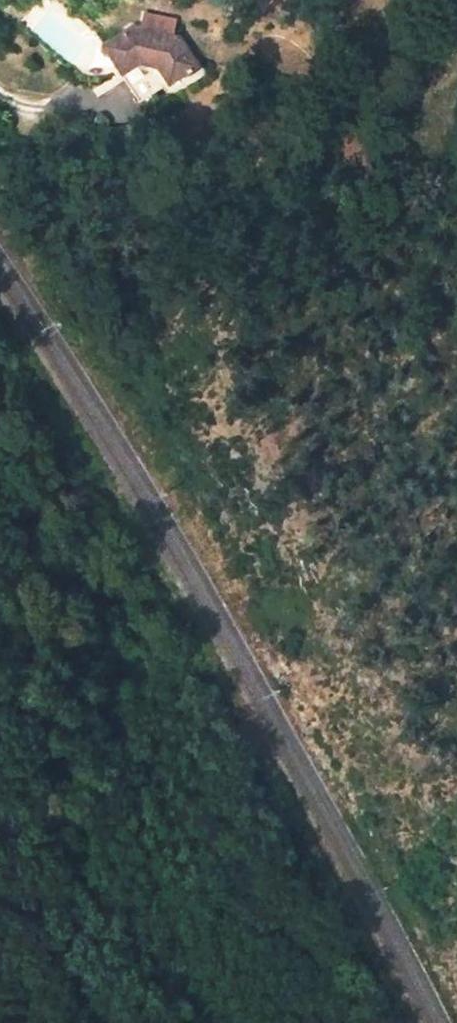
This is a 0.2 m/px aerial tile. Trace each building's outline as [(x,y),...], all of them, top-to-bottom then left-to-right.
[(198,67),(181,36),(134,25),(105,44),(122,72),(139,61),(161,66),(171,83),(198,67)]
